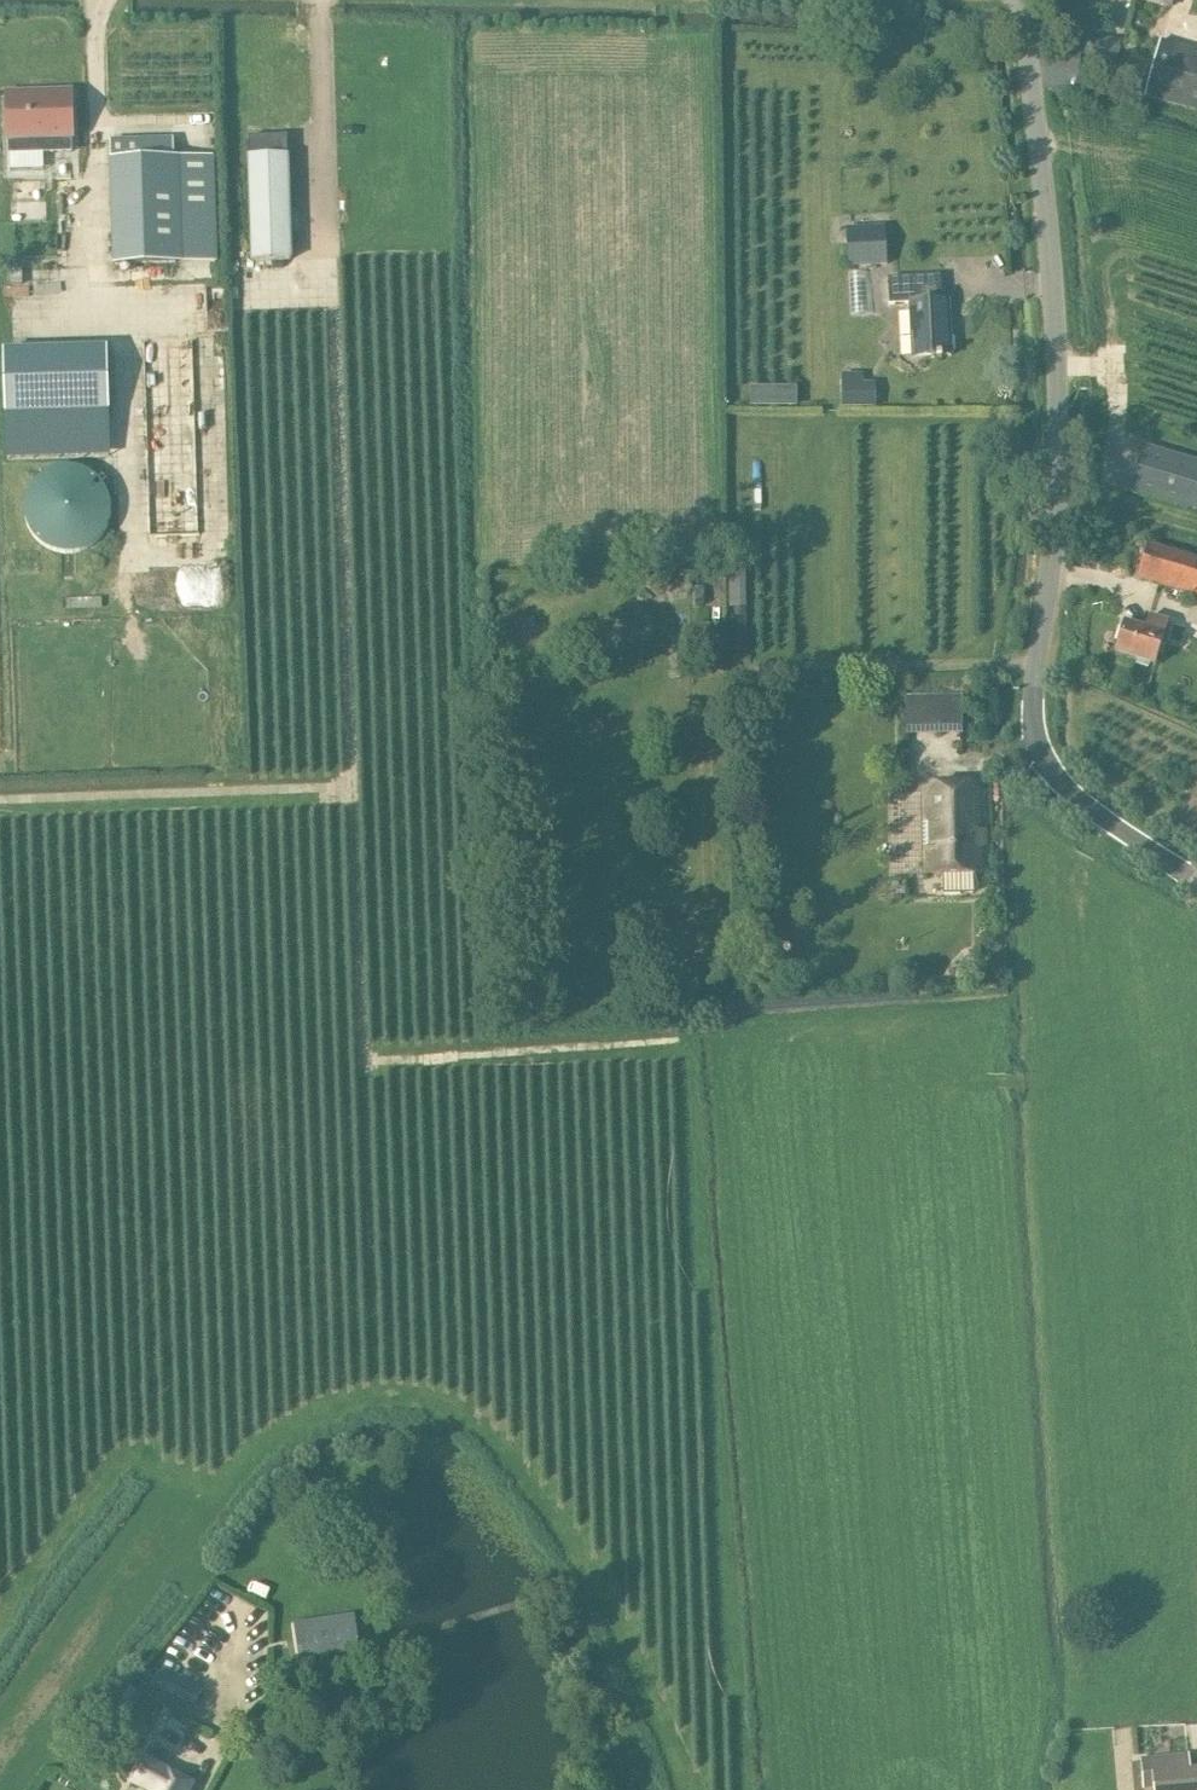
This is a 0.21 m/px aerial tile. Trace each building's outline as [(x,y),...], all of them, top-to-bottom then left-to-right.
[(1104,38),(1103,56),(1119,58),(1120,39),(1104,38)] [(1152,71),(1145,96),(1196,110),(1196,50),(1160,40),(1152,71)] [(33,91),(8,92),(8,138),(10,138),(11,170),(44,169),(44,152),(72,152),(72,137),(74,137),(73,96),(33,97),(33,91)] [(291,260),(287,136),(248,138),(252,261),(291,260)] [(172,141),(113,142),(115,264),(176,263),(216,261),(213,158),(173,160),(172,141)] [(885,228),(848,230),(851,266),(887,264),(885,228)] [(952,356),(949,300),(941,300),(940,275),(887,279),(889,305),(910,304),(913,358),(938,356),(938,359),(942,359),(942,356),(952,356)] [(108,347),(6,349),(8,408),(109,406),(108,347)] [(862,383),(862,374),(841,374),(841,408),(875,408),(875,383),(862,383)] [(751,406),(798,405),(797,385),(751,386),(751,406)] [(163,423),(164,437),(196,435),(195,420),(163,423)] [(1188,507),(1196,476),(1196,464),(1144,448),(1131,490),(1188,507)] [(60,552),(75,553),(87,549),(98,543),(106,533),(112,522),(114,510),(112,497),(106,484),(97,474),(84,467),(70,464),(56,466),(43,473),(33,483),(26,495),(24,510),(27,525),(35,538),(47,547),(60,552)] [(1137,579),(1196,597),(1196,561),(1147,546),(1137,579)] [(1124,623),(1115,653),(1136,660),(1136,664),(1148,667),(1150,664),(1154,665),(1167,621),(1149,616),(1145,629),(1124,623)] [(697,645),(711,644),(710,624),(696,625),(697,645)] [(960,696),(935,697),(935,729),(961,729),(960,696)] [(926,874),(982,873),(979,789),(924,791),(926,874)] [(301,1660),(358,1652),(354,1618),(296,1626),(301,1660)] [(204,1688),(163,1668),(155,1687),(195,1706),(204,1688)] [(127,1687),(117,1702),(128,1710),(139,1695),(127,1687)] [(1190,1770),(1189,1753),(1140,1758),(1143,1789),(1153,1788),(1154,1789),(1196,1789),(1196,1769),(1190,1770)] [(192,1783),(143,1757),(131,1781),(149,1789),(189,1789),(192,1783)]
